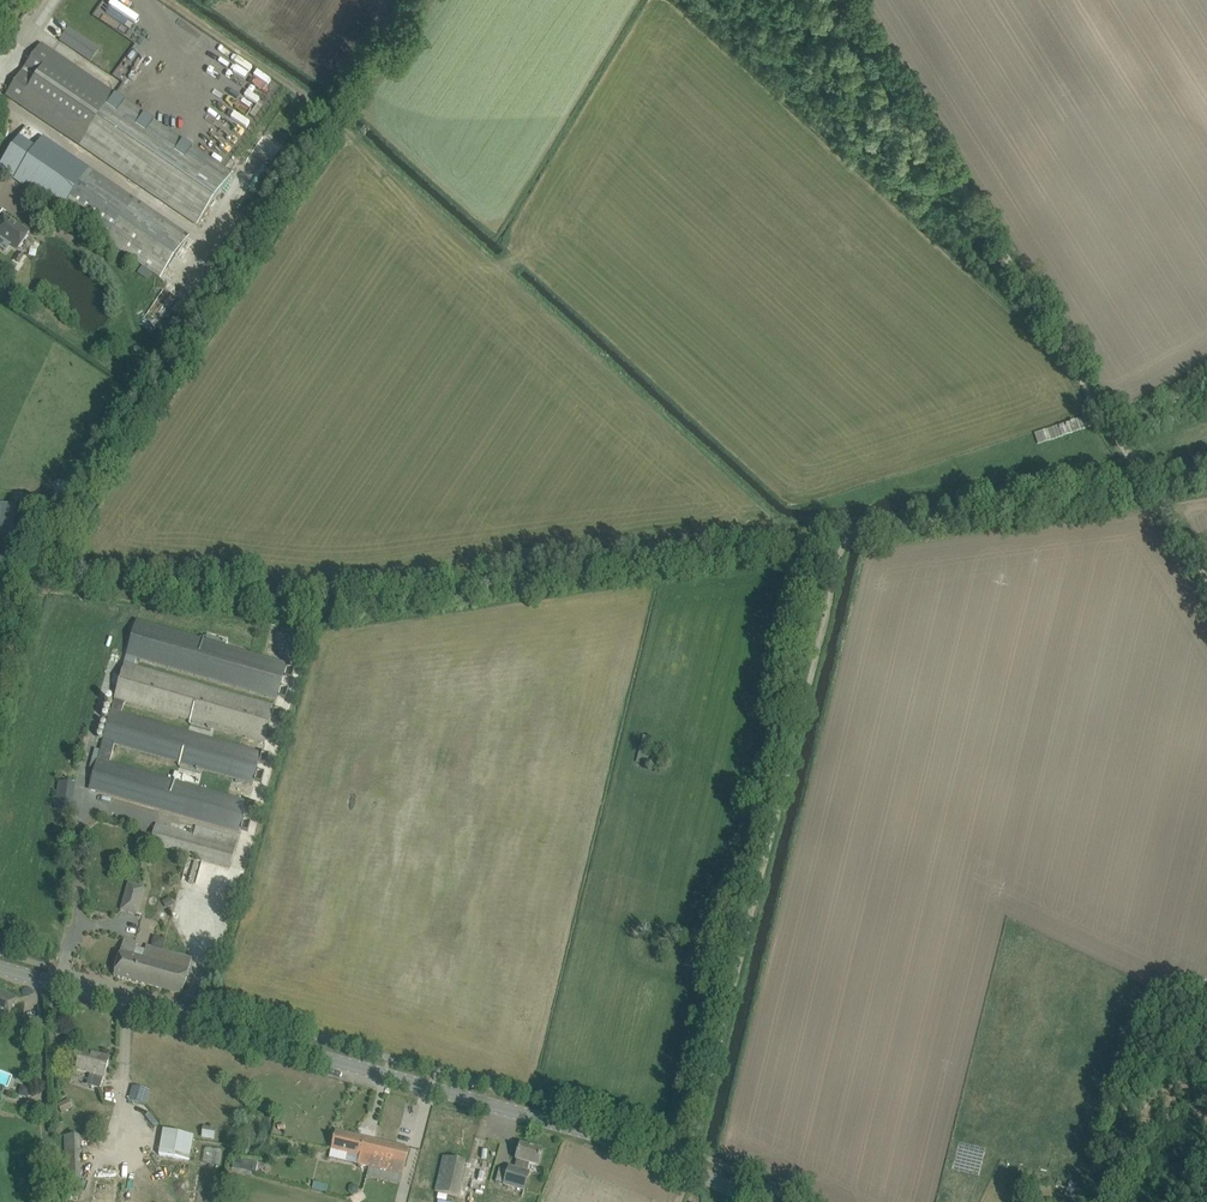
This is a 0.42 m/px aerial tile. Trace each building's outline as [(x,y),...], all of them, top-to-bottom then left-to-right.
[(69,28),(60,41),(79,54),(87,41),(69,28)] [(90,129),(113,96),(39,45),(5,95),(70,140),(82,123),(90,129)] [(113,96),(90,129),(79,146),(198,224),(232,174),(115,93),(113,96)] [(37,133),(27,126),(0,166),(0,169),(106,241),(161,279),(190,236),(134,199),(37,133)] [(0,221),(0,238),(17,250),(30,232),(5,214),(0,221)] [(1088,415),(1034,433),(1038,444),(1092,426),(1088,415)] [(10,505),(7,534),(21,535),(24,506),(10,505)] [(135,666),(138,658),(277,697),(287,663),(136,620),(99,750),(95,749),(90,767),(94,769),(89,788),(241,832),(250,802),(111,762),(116,744),(254,784),(263,754),(121,713),(124,703),(264,742),(274,707),(135,666)] [(643,735),(636,762),(647,764),(650,750),(652,744),(653,738),(643,735)] [(72,812),(76,784),(58,781),(54,809),(72,812)] [(195,835),(169,828),(169,825),(162,823),(162,826),(158,825),(152,845),(232,867),(239,840),(197,828),(195,835)] [(193,861),(187,890),(204,893),(211,861),(204,860),(203,863),(193,861)] [(137,915),(144,888),(127,883),(119,911),(137,915)] [(170,897),(162,901),(166,909),(173,905),(170,897)] [(117,965),(114,976),(182,995),(185,983),(192,959),(163,951),(157,950),(151,948),(151,946),(147,945),(146,949),(144,958),(135,955),(138,946),(138,944),(124,940),(117,965)] [(0,992),(0,1018),(7,1021),(17,999),(0,992)] [(78,1064),(76,1069),(104,1077),(109,1059),(99,1056),(99,1058),(81,1053),(78,1064)] [(31,1089),(21,1086),(18,1096),(28,1099),(31,1089)] [(146,1105),(146,1103),(150,1091),(133,1086),(129,1100),(146,1105)] [(73,1109),(68,1099),(57,1104),(62,1114),(73,1109)] [(214,1139),(217,1128),(204,1125),(202,1137),(214,1139)] [(159,1155),(189,1161),(194,1135),(163,1129),(159,1155)] [(333,1143),(331,1151),(361,1158),(359,1165),(366,1167),(370,1168),(377,1141),(372,1140),(336,1131),(333,1143)] [(66,1195),(82,1194),(80,1135),(64,1136),(66,1195)] [(377,1141),(370,1168),(403,1175),(406,1160),(409,1148),(377,1141)] [(537,1167),(539,1161),(542,1150),(520,1144),(515,1161),(516,1162),(515,1167),(509,1165),(503,1185),(525,1191),(531,1172),(528,1171),(529,1165),(537,1167)] [(1036,1146),(1033,1155),(1045,1159),(1047,1149),(1036,1146)] [(456,1198),(462,1173),(465,1162),(443,1157),(435,1193),(456,1198)] [(234,1159),(233,1169),(256,1173),(258,1163),(234,1159)] [(314,1182),(312,1190),(326,1193),(328,1185),(314,1182)] [(349,1186),(349,1189),(351,1193),(354,1193),(358,1191),(359,1188),(357,1185),(353,1183),(349,1186)] [(461,1197),(472,1200),(475,1188),(464,1185),(461,1197)]
